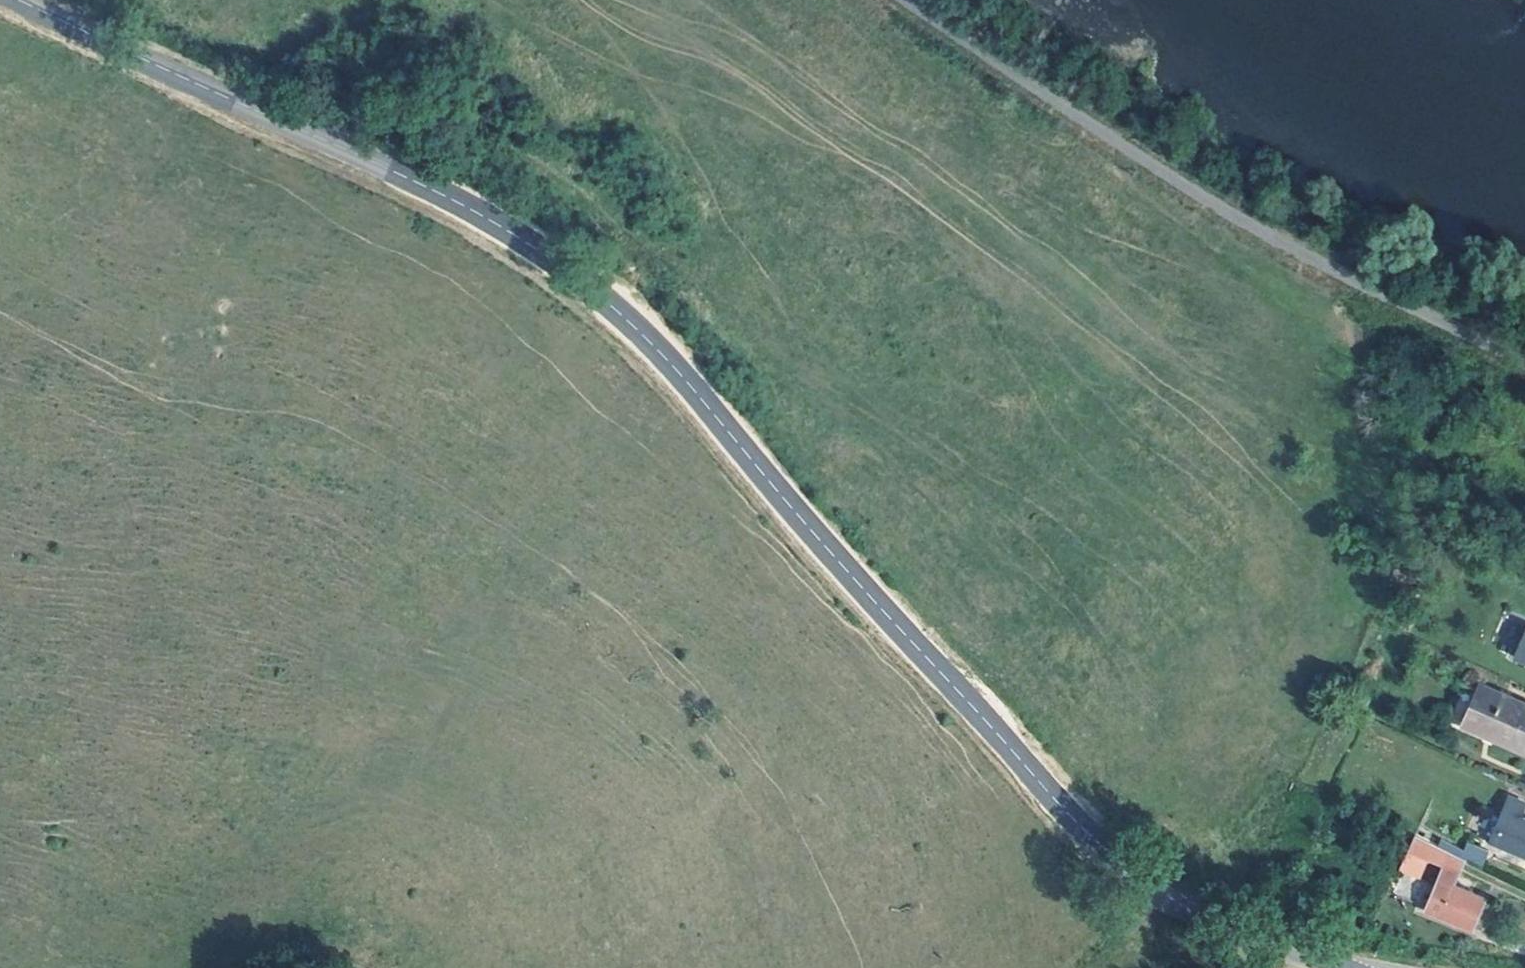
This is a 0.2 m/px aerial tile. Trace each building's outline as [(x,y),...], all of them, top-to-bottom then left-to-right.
[(1510,655),(1524,662),(1524,622),(1510,655)] [(1489,687),(1467,728),(1520,750),(1524,739),(1524,703),(1489,687)] [(1508,799),(1502,813),(1501,812),(1489,841),(1524,857),(1524,823),(1517,819),(1522,805),(1508,799)] [(1457,857),(1412,834),(1403,851),(1420,859),(1441,868),(1436,880),(1434,880),(1423,911),(1472,929),(1483,898),(1471,894),(1476,881),(1457,874),(1462,859),(1457,857)] [(1485,851),(1464,841),(1457,857),(1462,859),(1478,867),(1485,851)] [(1403,851),(1394,868),(1413,876),(1420,859),(1403,851)]
